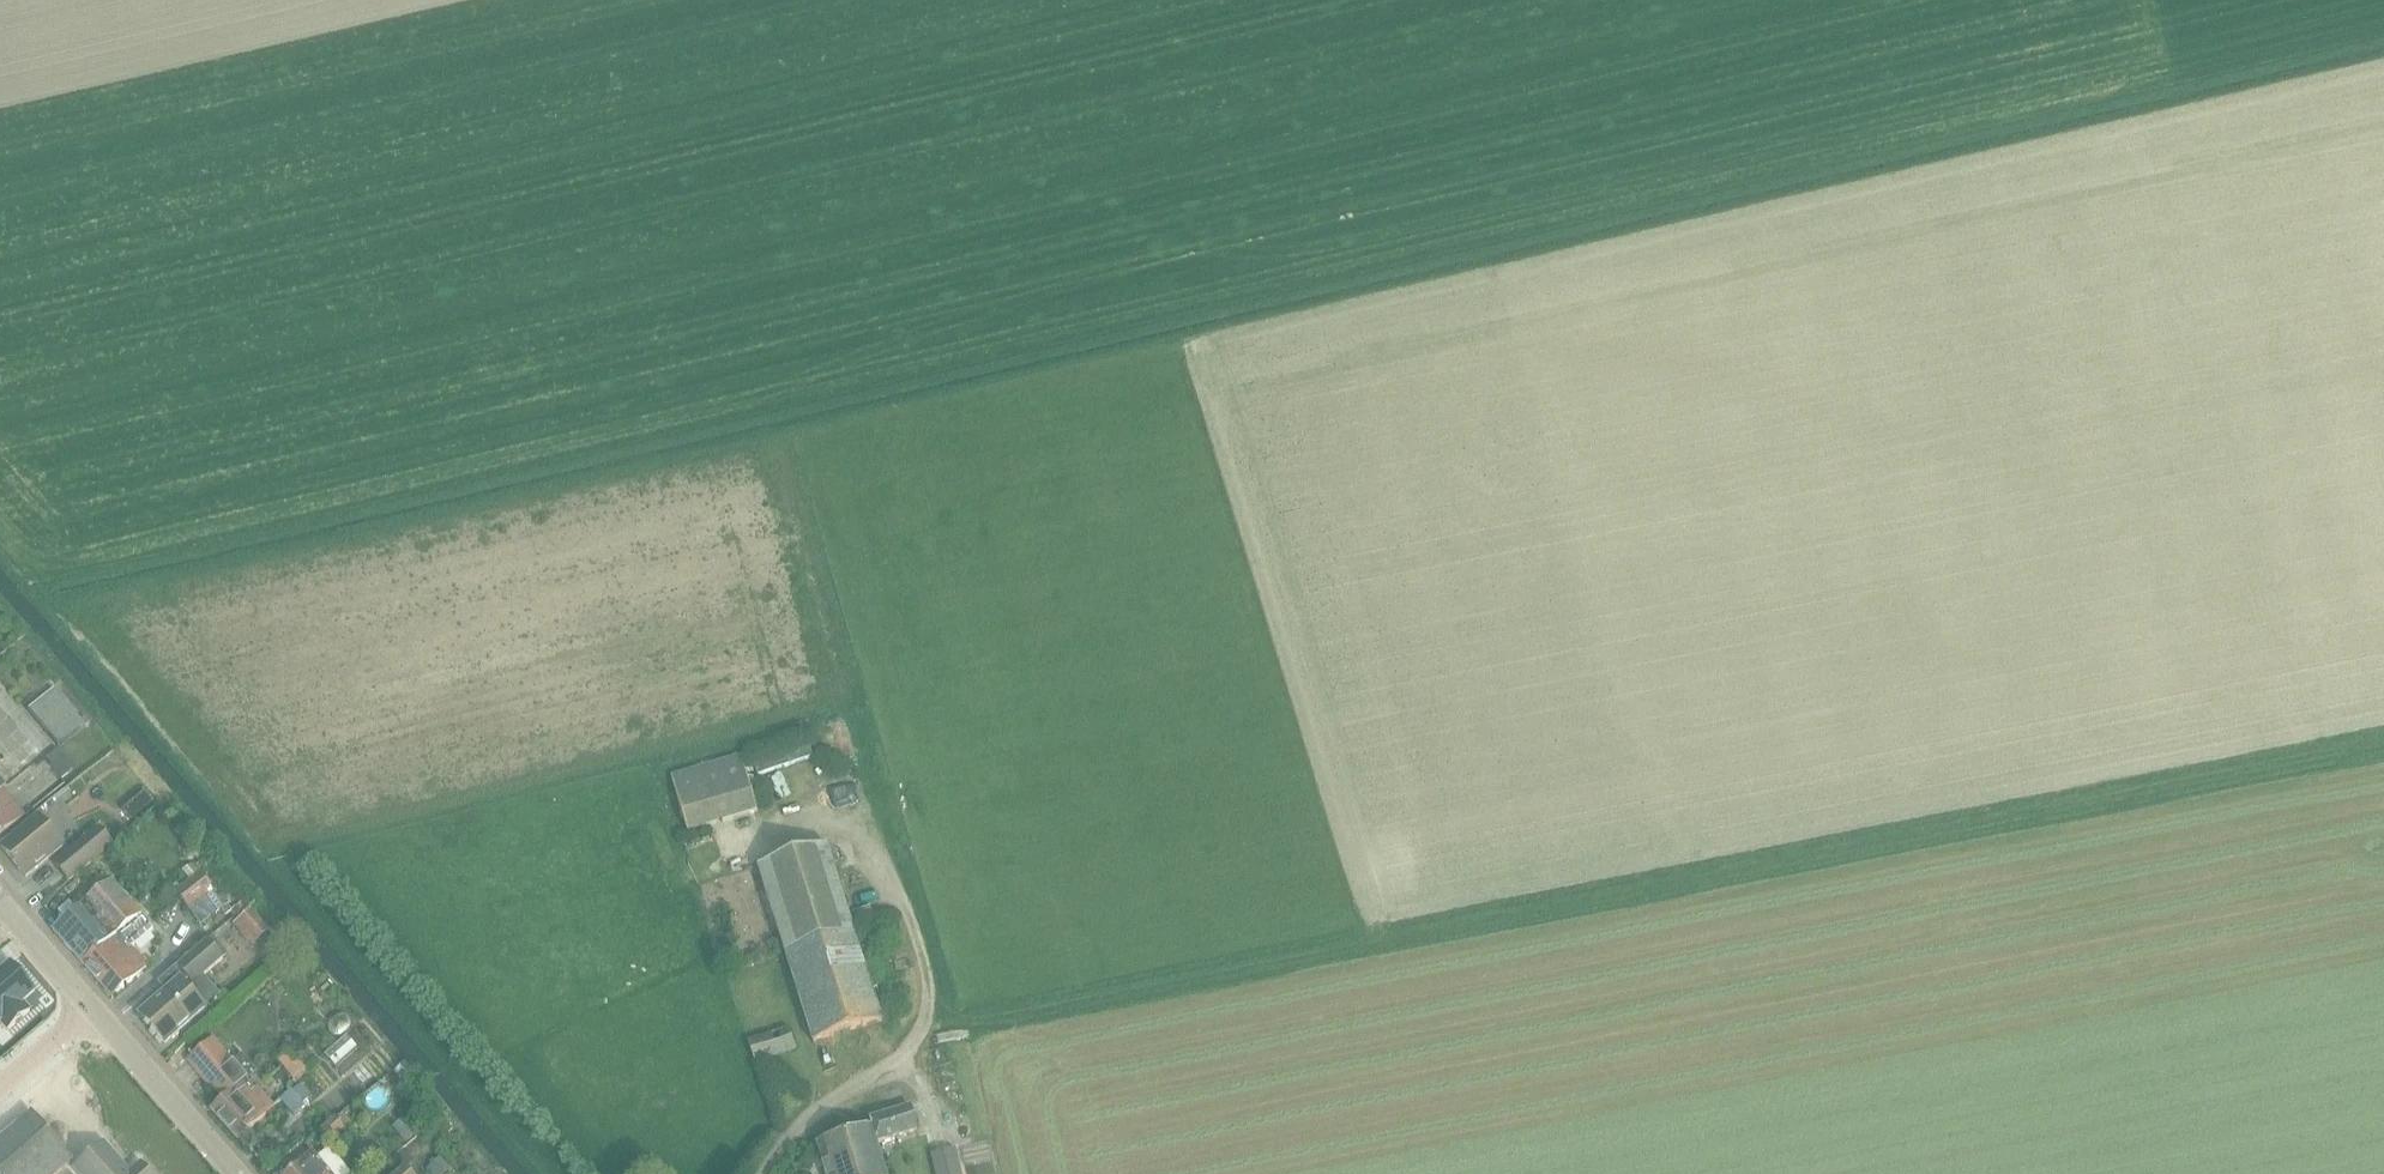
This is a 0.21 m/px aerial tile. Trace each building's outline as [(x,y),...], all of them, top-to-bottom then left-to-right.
[(30,709),(59,744),(84,724),(54,689),(30,709)] [(74,769),(58,749),(47,758),(62,778),(74,769)] [(758,810),(740,754),(670,776),(688,832),(758,810)] [(8,827),(24,814),(1,787),(5,784),(0,778),(0,834),(8,827)] [(145,792),(123,811),(131,821),(154,803),(145,792)] [(1,845),(26,876),(64,846),(39,815),(1,845)] [(55,864),(69,881),(115,844),(101,827),(55,864)] [(827,845),(759,866),(805,1018),(812,1041),(881,1020),(873,997),(827,845)] [(200,872),(176,890),(190,909),(201,924),(225,906),(214,891),(200,872)] [(114,997),(132,981),(148,967),(129,947),(152,927),(110,881),(71,913),(53,929),(114,997)] [(206,941),(176,966),(192,985),(222,959),(206,941)] [(7,1032),(30,1012),(21,1003),(35,991),(12,963),(0,974),(0,1024),(7,1032)] [(164,1043),(182,1028),(221,995),(204,975),(187,990),(179,981),(139,1015),(164,1043)] [(53,1008),(63,986),(46,978),(36,1001),(53,1008)] [(790,1020),(748,1031),(755,1057),(797,1046),(790,1020)] [(188,1061),(208,1084),(214,1079),(228,1094),(211,1110),(236,1136),(267,1107),(271,1104),(254,1085),(223,1051),(213,1040),(188,1061)] [(293,1081),(299,1077),(306,1071),(290,1052),(277,1063),(293,1081)] [(295,1114),(306,1105),(292,1089),(281,1099),(295,1114)] [(878,1144),(919,1131),(911,1105),(867,1118),(869,1123),(814,1140),(825,1173),(887,1173),(878,1144)] [(72,1160),(30,1112),(0,1138),(0,1173),(55,1173),(72,1160)] [(321,1130),(331,1142),(346,1129),(345,1128),(350,1124),(343,1115),(337,1119),(336,1118),(321,1130)] [(406,1118),(395,1127),(407,1141),(417,1132),(406,1118)] [(140,1165),(129,1173),(103,1144),(75,1168),(80,1173),(148,1173),(140,1165)] [(931,1154),(936,1173),(962,1173),(956,1148),(931,1154)] [(313,1156),(307,1161),(304,1158),(285,1173),(328,1173),(313,1156)]
